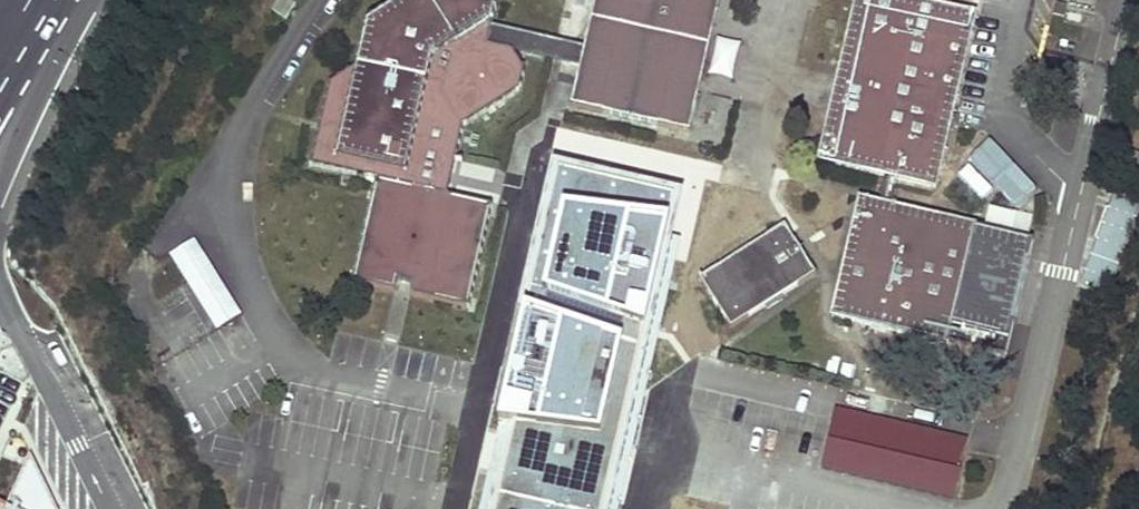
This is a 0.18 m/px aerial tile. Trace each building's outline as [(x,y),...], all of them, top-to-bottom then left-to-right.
[(367,20),(363,38),(370,40),(369,48),(361,46),(357,63),(330,81),(320,125),(311,162),(377,177),(353,279),(395,289),(398,278),(405,279),(413,281),(411,292),(468,306),(492,203),(447,193),(450,179),(463,125),(519,88),(524,66),(513,49),(581,65),(573,104),(689,130),(698,90),(687,87),(692,71),(702,73),(719,0),(596,0),(586,45),(492,23),(497,0),(398,0),(367,20)] [(840,72),(849,75),(840,109),(832,107),(818,159),(886,174),(897,176),(935,185),(975,12),(947,5),(948,0),(855,0),(840,72)] [(712,37),(707,75),(733,78),(738,40),(712,37)] [(370,40),(363,38),(361,46),(369,48),(370,40)] [(1127,82),(1138,84),(1138,63),(1133,62),(1130,75),(1129,74),(1127,82)] [(687,87),(698,90),(702,73),(692,71),(687,87)] [(840,72),(832,107),(840,109),(849,75),(840,72)] [(676,192),(559,165),(479,508),(603,508),(676,192)] [(967,165),(957,176),(981,199),(991,188),(967,165)] [(897,176),(886,174),(882,196),(880,203),(891,205),(893,193),(897,176)] [(1005,354),(1033,239),(1010,234),(1015,213),(992,207),(987,228),(891,205),(880,203),(859,198),(831,314),(1005,354)] [(700,276),(700,278),(713,298),(718,306),(731,326),(765,304),(767,307),(783,297),(781,294),(816,272),(802,250),(785,223),(750,244),(749,242),(732,252),(734,255),(700,276)] [(215,329),(241,313),(194,237),(168,253),(215,329)] [(954,497),(967,435),(833,407),(820,469),(954,497)] [(34,458),(29,456),(6,506),(0,503),(0,508),(60,508),(34,458)]
